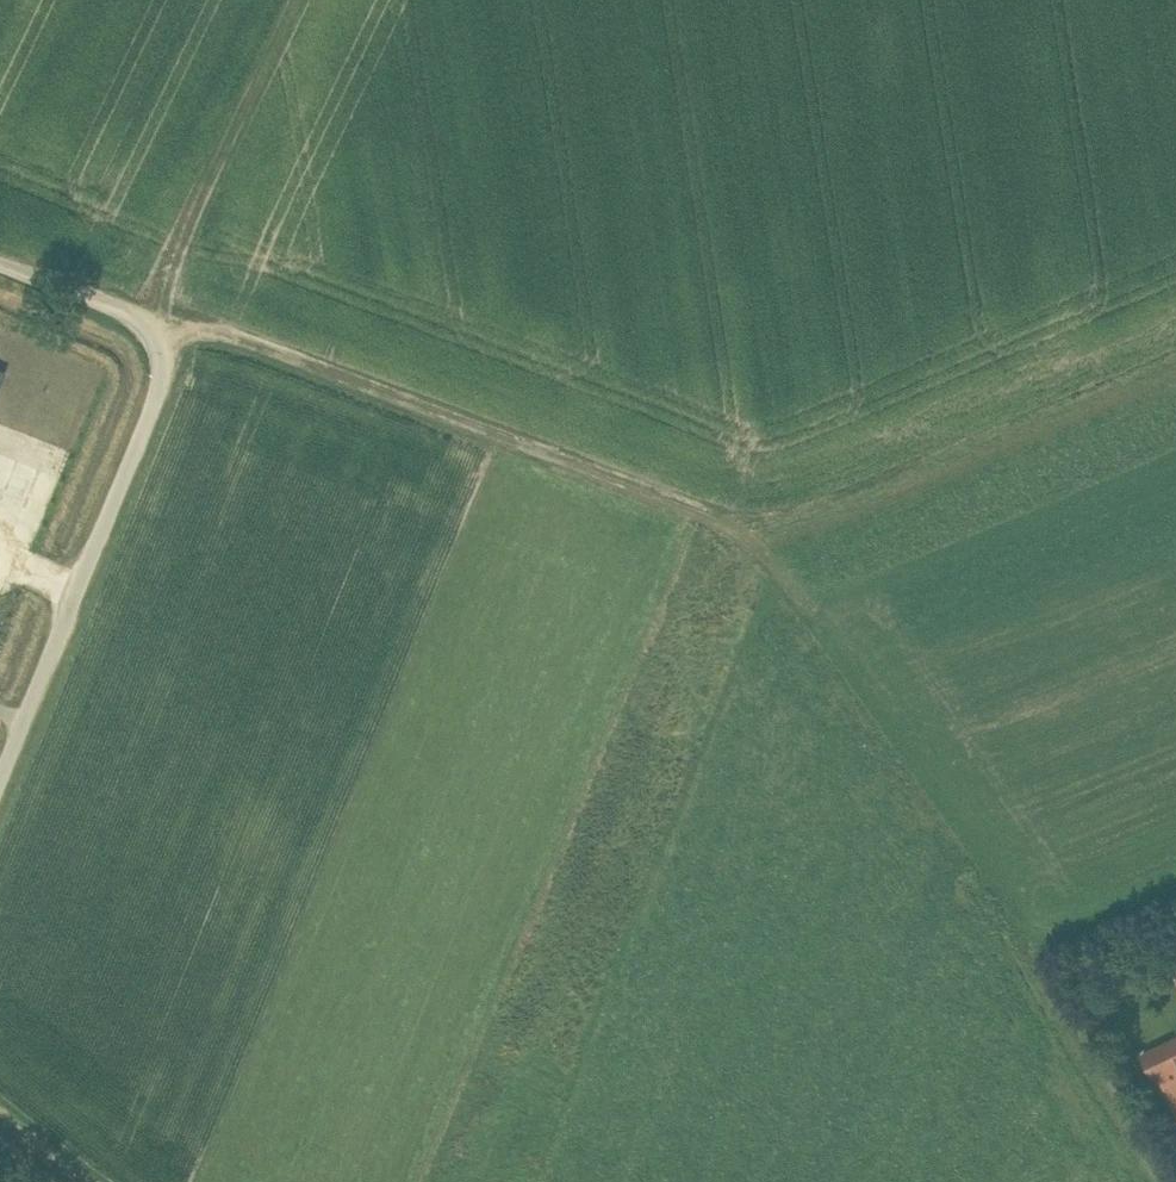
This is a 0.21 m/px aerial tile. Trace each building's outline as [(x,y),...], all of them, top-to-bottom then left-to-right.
[(1158,1071),(1175,1106),(1175,1037),(1144,1053),(1154,1074),(1158,1071)]
